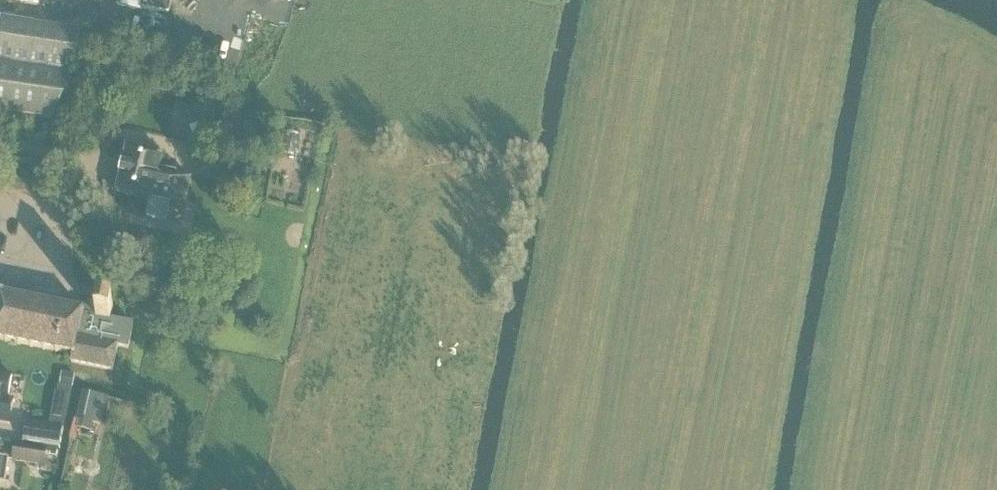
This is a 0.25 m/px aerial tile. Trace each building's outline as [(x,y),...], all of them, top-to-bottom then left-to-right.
[(141,10),(169,16),(172,0),(143,0),(141,10)] [(52,121),(72,84),(80,32),(1,19),(0,25),(0,113),(52,121)] [(177,113),(212,120),(215,105),(180,98),(177,113)] [(233,113),(220,110),(213,140),(236,145),(242,119),(233,117),(233,113)] [(117,192),(151,199),(147,217),(166,221),(170,200),(186,204),(191,180),(175,176),(176,173),(159,169),(163,154),(127,146),(117,192)] [(135,325),(112,320),(115,307),(100,304),(99,310),(85,308),(85,311),(2,293),(0,301),(0,341),(73,356),(72,363),(114,372),(119,347),(130,349),(135,325)] [(9,424),(13,403),(7,402),(12,376),(0,374),(0,422),(9,424)] [(76,419),(92,423),(99,395),(83,391),(76,419)] [(64,425),(34,420),(31,443),(60,448),(64,425)] [(49,448),(16,443),(13,460),(46,466),(49,448)] [(9,460),(0,459),(0,484),(4,484),(9,460)]
